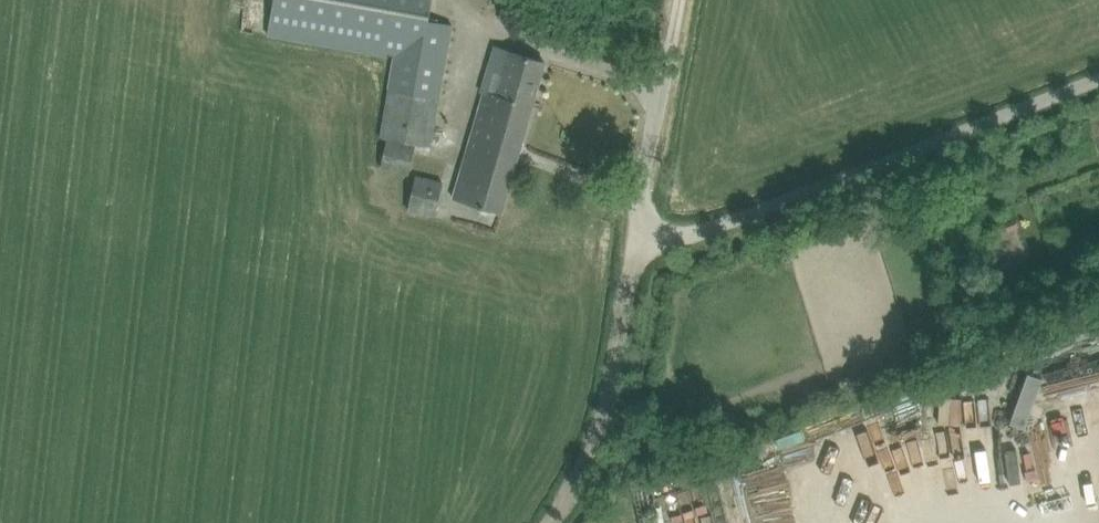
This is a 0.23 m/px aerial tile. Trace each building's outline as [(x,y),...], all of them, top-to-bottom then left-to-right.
[(453,24),(428,20),(431,0),(274,0),(268,33),(385,54),(386,53),(395,54),(380,137),(431,146),(453,24)] [(502,8),(499,18),(509,21),(512,11),(502,8)] [(453,198),(480,206),(502,212),(545,62),(510,52),(509,52),(494,47),(482,87),(486,88),(453,198)] [(414,169),(409,209),(438,213),(444,172),(414,169)]
